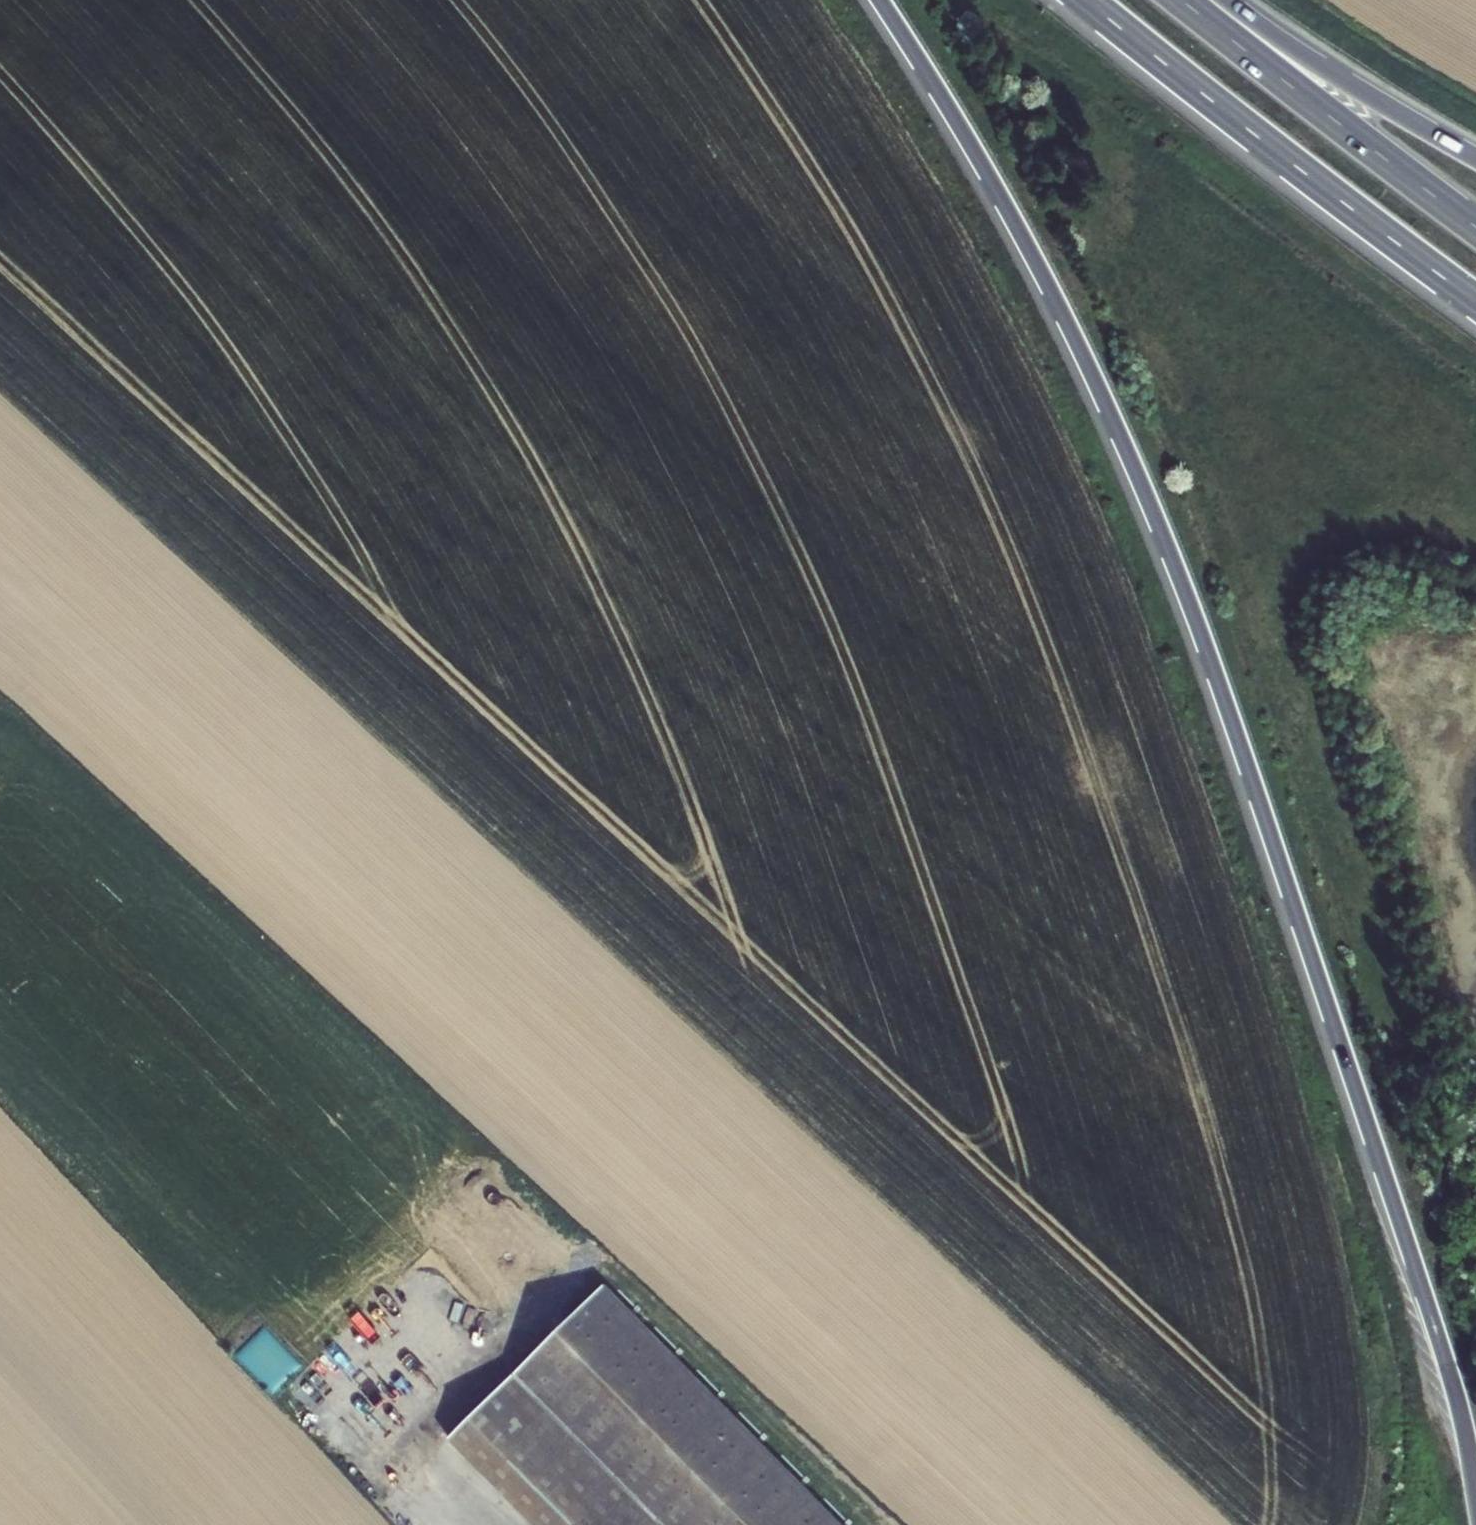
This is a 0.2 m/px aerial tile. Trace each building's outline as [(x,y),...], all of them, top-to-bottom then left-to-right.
[(449,1438),(535,1524),(842,1524),(605,1285),(449,1438)]
